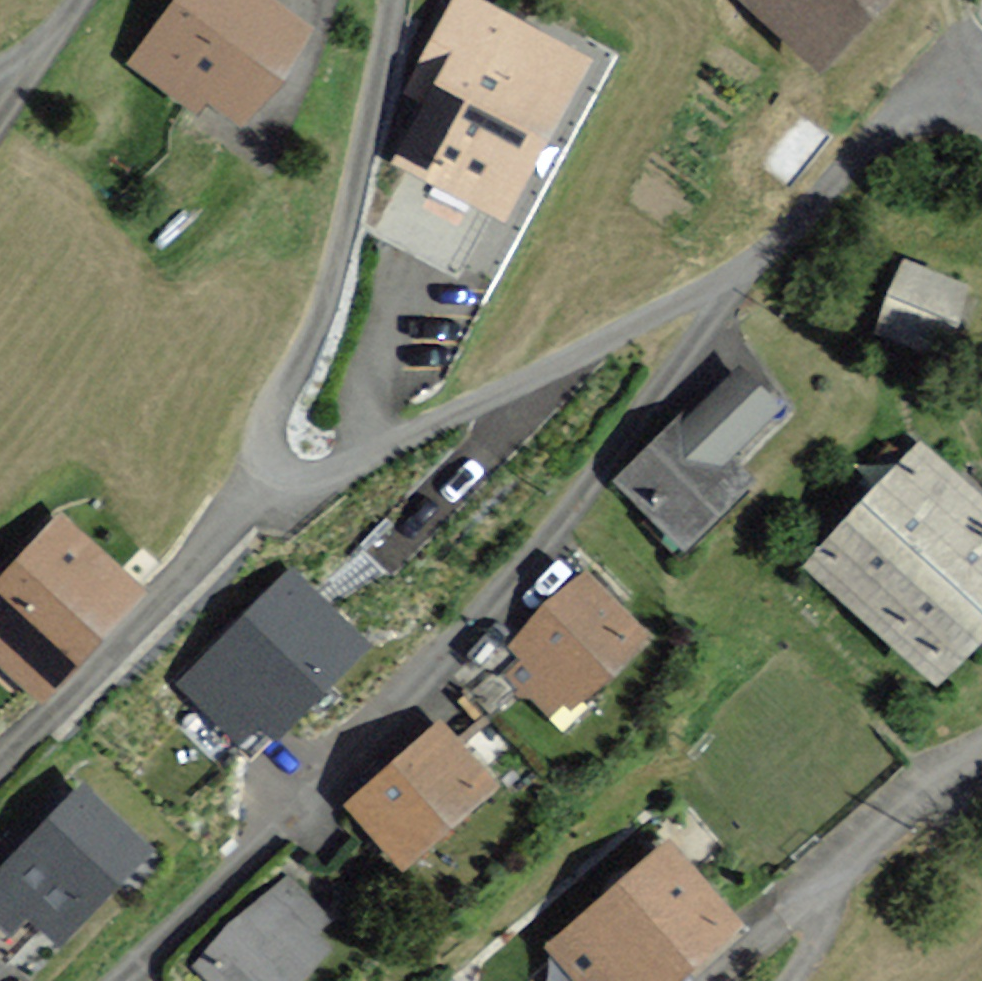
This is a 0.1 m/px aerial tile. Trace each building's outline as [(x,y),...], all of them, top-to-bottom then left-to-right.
[(267,0),(183,0),(141,58),(203,104),(211,93),(240,114),(304,27),(267,0)] [(411,91),(430,101),(400,159),(502,213),(585,59),(473,0),(460,0),(411,91)] [(823,68),(887,0),(750,0),(823,68)] [(976,288),(902,258),(874,328),(948,357),(976,288)] [(796,417),(750,370),(696,422),(685,411),(617,477),(692,553),(764,484),(746,466),(796,417)] [(919,440),(805,569),(938,686),(981,637),(981,495),(919,440)] [(65,519),(0,589),(0,650),(42,689),(138,587),(65,519)] [(190,679),(287,751),(377,630),(280,558),(190,679)] [(651,639),(590,572),(508,645),(520,658),(500,676),(522,700),(536,687),(563,717),(651,639)] [(505,786),(439,718),(348,806),(414,874),(505,786)] [(0,865),(0,925),(11,935),(28,918),(59,947),(154,848),(82,779),(0,865)] [(666,835),(542,945),(574,980),(678,980),(744,922),(666,835)] [(280,873),(193,962),(213,980),(305,980),(347,939),(280,873)]
